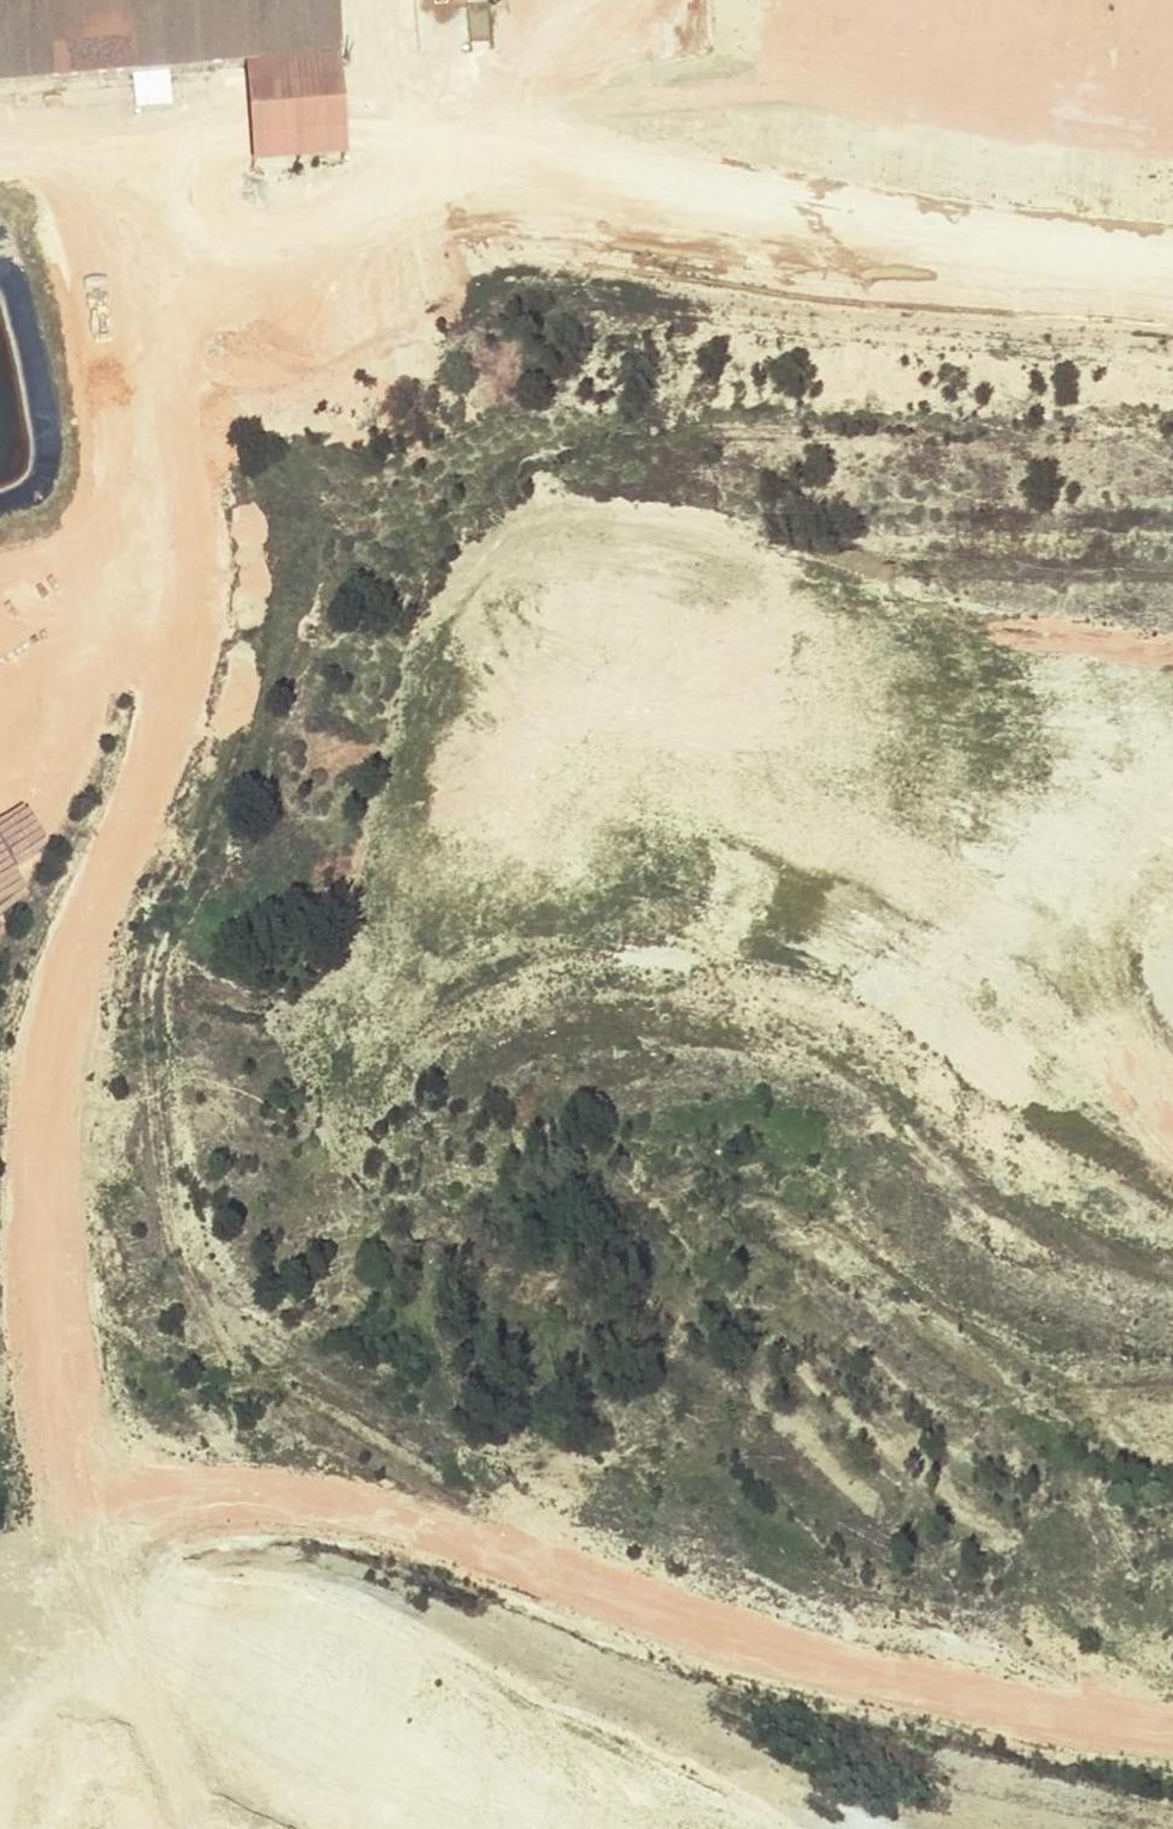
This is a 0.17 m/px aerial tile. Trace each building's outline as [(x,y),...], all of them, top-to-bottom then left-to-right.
[(245,71),(238,0),(0,0),(0,90),(245,71)] [(245,71),(254,168),(343,161),(328,0),(238,0),(245,71)] [(1097,844),(1091,829),(1080,834),(1086,849),(1097,844)]
